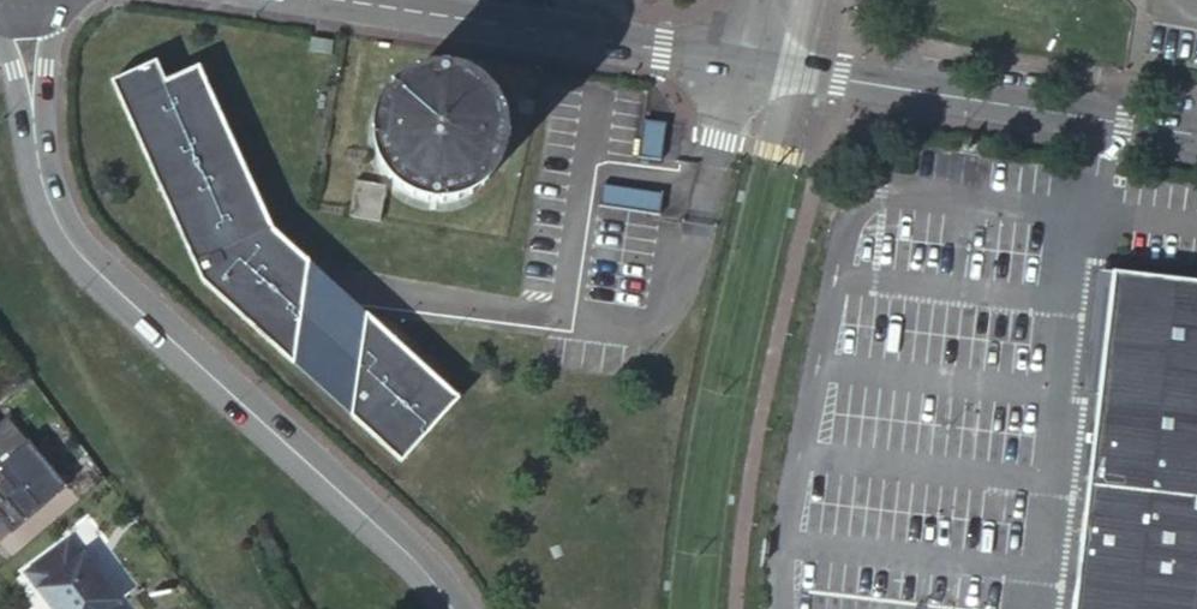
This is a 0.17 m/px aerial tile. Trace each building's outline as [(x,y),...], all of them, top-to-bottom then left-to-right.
[(307,39),(305,51),(327,54),(329,42),(307,39)] [(107,93),(199,287),(399,464),(457,399),(269,233),(193,71),(159,87),(152,72),(107,93)] [(486,181),(488,177),(491,172),(496,162),(497,157),(498,148),(498,139),(498,134),(496,124),(494,120),(490,111),(484,103),(476,95),(469,89),(464,86),(454,82),(442,79),(435,79),(428,79),(421,80),(416,81),(405,86),(396,91),(391,95),(385,101),(381,106),(378,112),(375,118),(373,123),(371,130),(370,137),(370,144),(370,151),(371,157),(375,168),(377,174),(383,182),(390,190),(395,194),(400,198),(408,202),(413,204),(422,206),(431,207),(440,207),(447,206),(454,204),(462,201),(469,197),(474,194),(480,189),(486,181)] [(653,159),(659,121),(637,118),(631,156),(653,159)] [(651,213),(654,192),(595,183),(592,203),(651,213)] [(349,219),(379,224),(385,190),(354,185),(349,219)] [(1117,274),(1103,385),(1100,407),(1097,431),(1075,608),(1196,608),(1196,283),(1117,274)] [(1082,429),(1097,431),(1100,407),(1103,385),(1087,383),(1082,429)] [(10,417),(0,426),(0,472),(7,481),(1,486),(0,487),(0,498),(3,502),(0,504),(0,514),(13,529),(66,485),(10,417)] [(71,544),(29,574),(42,592),(49,587),(65,608),(117,608),(116,607),(121,604),(87,556),(82,560),(71,544)] [(42,592),(54,608),(65,608),(49,587),(42,592)]
